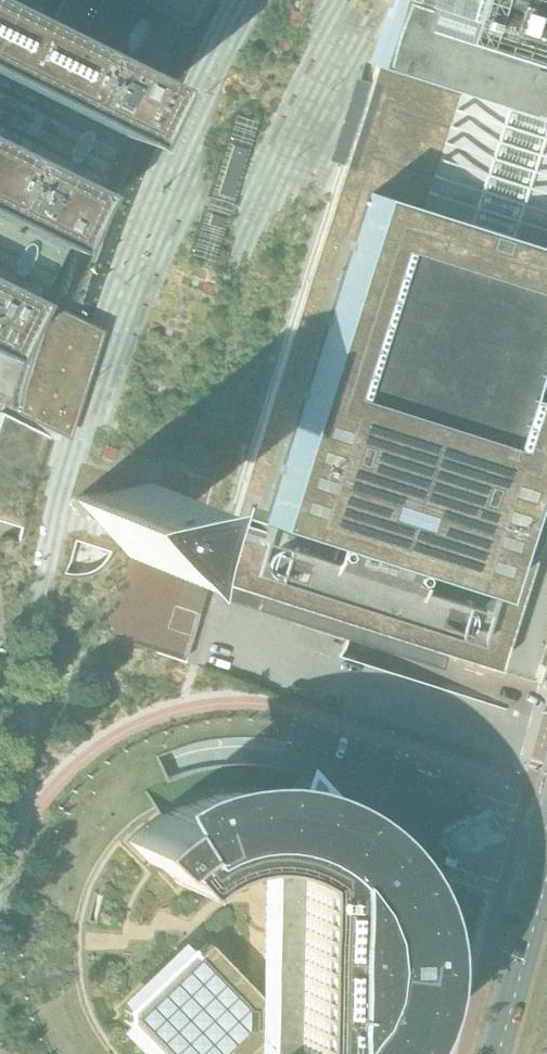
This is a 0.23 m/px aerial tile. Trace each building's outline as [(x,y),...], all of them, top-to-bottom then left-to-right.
[(45,429),(67,440),(68,437),(92,357),(198,0),(0,0),(0,406),(45,429)] [(68,437),(84,441),(117,452),(161,465),(214,481),(210,492),(204,512),(174,606),(197,614),(208,580),(211,581),(217,583),(230,587),(259,596),(276,601),(347,624),(406,643),(424,648),(441,654),(470,663),(482,667),(488,669),(491,670),(546,494),(546,0),(198,0),(92,357),(68,437)] [(0,421),(0,522),(22,529),(11,563),(59,578),(112,595),(109,604),(106,620),(109,631),(116,640),(123,644),(152,653),(182,663),(197,614),(174,606),(204,512),(210,492),(214,481),(161,465),(117,452),(84,441),(68,437),(64,436),(61,435),(60,437),(59,440),(59,442),(9,418),(2,414),(0,421)] [(369,1041),(380,1025),(387,1010),(392,994),(396,978),(398,962),(398,946),(397,929),(394,913),(389,897),(383,882),(375,868),(367,857),(357,844),(345,832),(332,822),(318,813),(303,806),(297,803),(281,798),(265,795),(249,793),(232,793),(219,795),(203,798),(187,803),(172,809),(160,816),(148,823),(132,837),(127,842),(151,865),(156,860),(161,865),(159,867),(169,877),(177,885),(186,877),(197,870),(208,865),(220,861),(233,860),(245,859),(253,860),(266,863),(265,906),(263,1002),(206,944),(195,954),(189,948),(123,1011),(125,1013),(125,1019),(123,1021),(155,1053),(242,1053),(249,1047),(262,1036),(263,1036),(262,1053),(359,1053),(369,1041)] [(483,846),(467,816),(440,832),(443,838),(438,840),(446,856),(451,854),(454,859),(483,846)]
